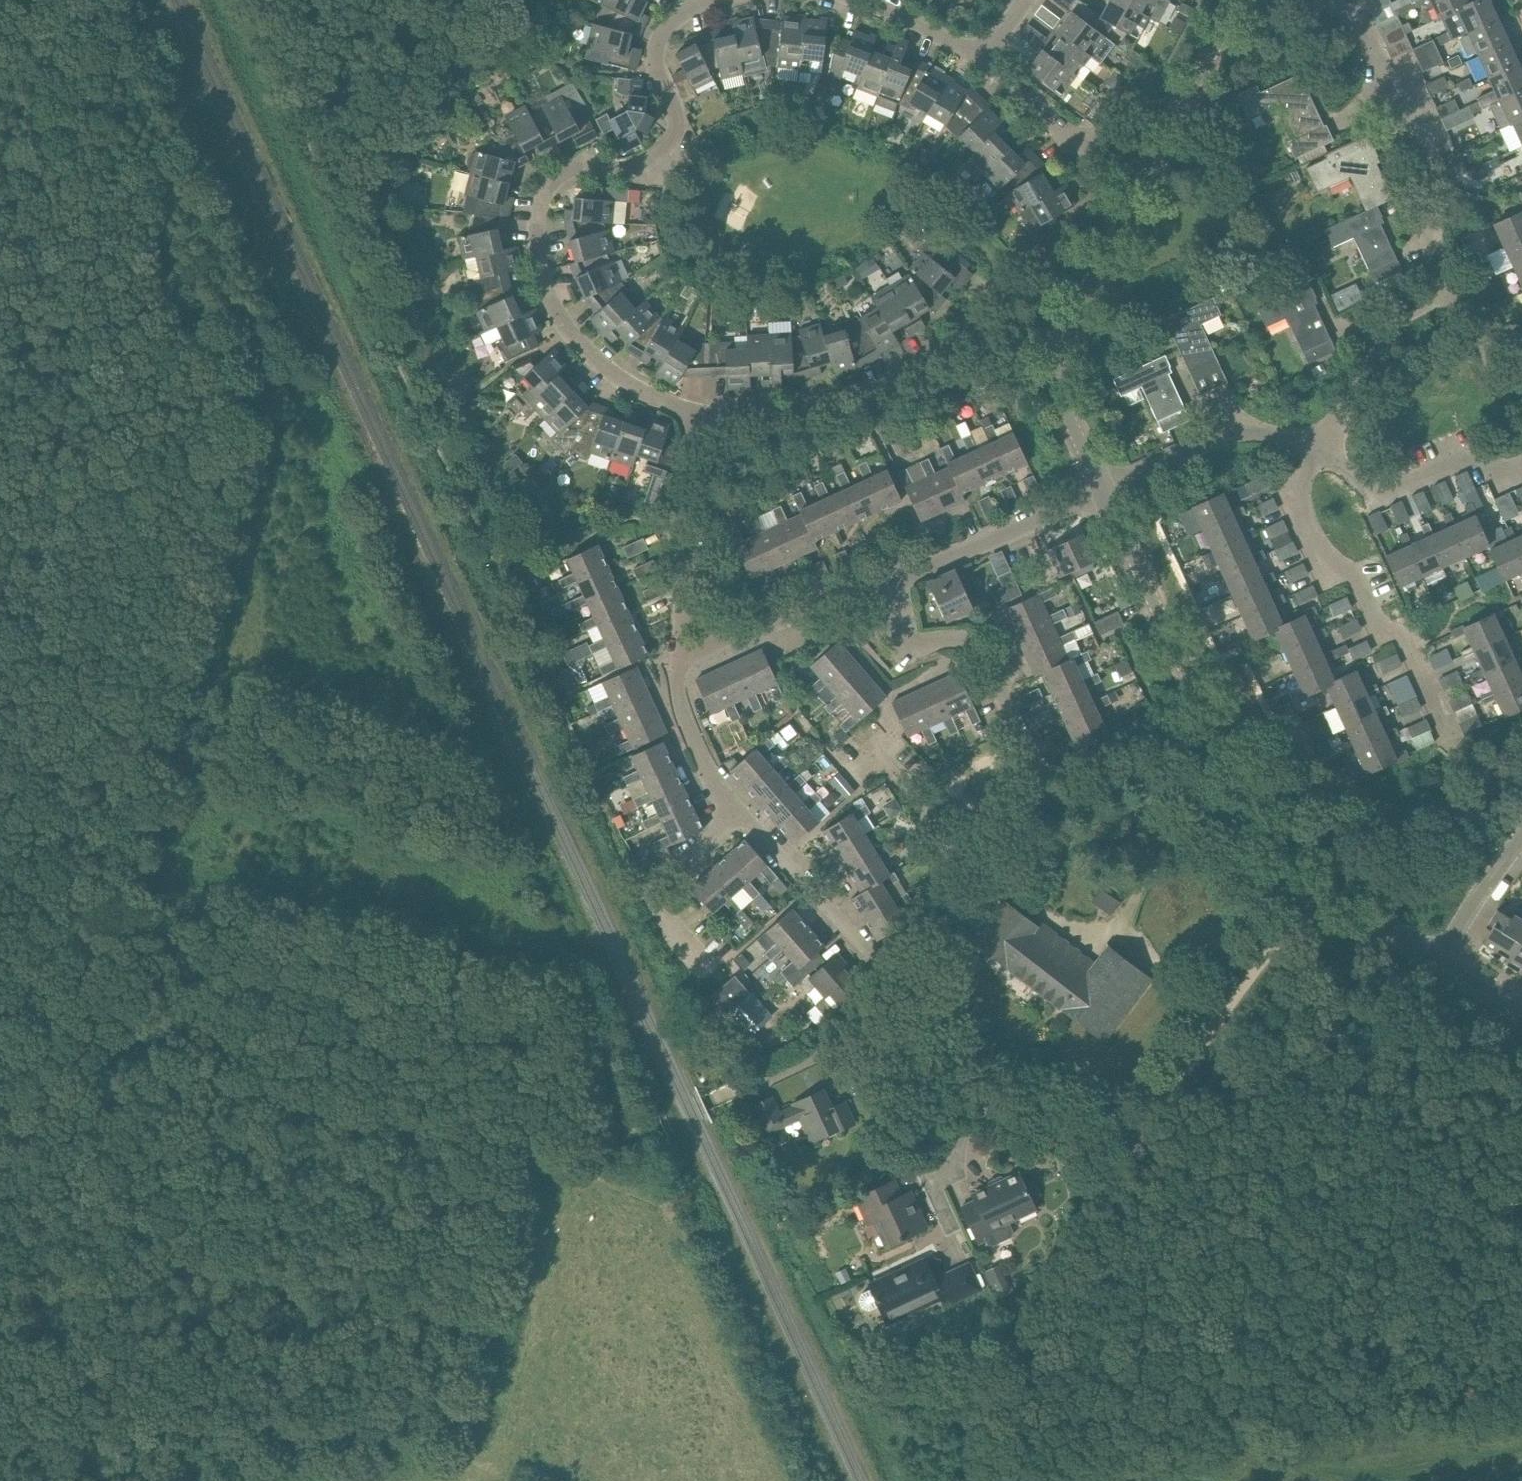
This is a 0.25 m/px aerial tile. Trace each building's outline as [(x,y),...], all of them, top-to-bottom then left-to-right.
[(619,12),(610,28),(632,33),(639,37),(649,16),(642,12),(648,1),(647,0),(594,0),(619,12)] [(1068,9),(1103,35),(1111,25),(1137,39),(1148,17),(1117,0),(1110,0),(1102,16),(1081,0),(1075,0),(1068,9)] [(1148,17),(1149,16),(1160,22),(1171,1),(1169,0),(1117,0),(1148,17)] [(1392,2),(1391,0),(1367,0),(1365,1),(1370,13),(1372,12),(1388,4),(1388,5),(1389,4),(1392,2)] [(1469,3),(1468,0),(1418,0),(1402,7),(1399,0),(1396,0),(1392,2),(1389,4),(1388,5),(1388,4),(1372,12),(1377,24),(1375,24),(1381,36),(1382,35),(1399,27),(1399,28),(1400,27),(1403,25),(1402,25),(1398,16),(1421,5),(1430,8),(1434,6),(1440,18),(1458,10),(1458,9),(1469,4),(1469,3)] [(1498,18),(1490,0),(1476,0),(1469,3),(1469,4),(1458,9),(1458,10),(1468,32),(1498,18)] [(1061,34),(1101,64),(1115,44),(1072,12),(1057,32),(1061,34)] [(806,19),(807,16),(799,15),(798,18),(783,16),(783,22),(768,20),(772,66),(778,67),(801,69),(806,19)] [(772,66),(768,20),(754,19),(754,17),(739,20),(739,17),(731,19),(735,35),(741,61),(742,61),(763,56),(765,65),(772,66)] [(824,61),(827,33),(828,18),(821,17),(820,20),(806,19),(801,69),(800,71),(810,72),(811,60),(824,61)] [(1479,55),(1509,41),(1498,18),(1468,32),(1479,55)] [(1391,59),(1413,49),(1406,33),(1413,30),(1409,22),(1402,25),(1403,25),(1400,27),(1399,28),(1399,27),(1382,35),(1388,47),(1386,48),(1391,59)] [(610,28),(594,23),(585,57),(609,64),(636,70),(642,49),(629,45),(632,33),(610,28)] [(735,35),(734,35),(723,37),(721,30),(694,36),(697,43),(696,44),(710,70),(720,68),(722,79),(745,73),(742,61),(741,61),(735,35)] [(872,51),(878,36),(870,33),(869,36),(855,30),(851,42),(838,37),(834,48),(829,72),(859,83),(862,76),(872,51)] [(1448,32),(1437,37),(1441,45),(1452,40),(1448,32)] [(1084,65),(1091,56),(1061,34),(1047,53),(1076,75),(1077,75),(1082,79),(1090,69),(1084,65)] [(696,44),(697,43),(694,36),(693,36),(684,41),(688,48),(676,54),(684,70),(673,76),(686,102),(698,96),(695,89),(715,79),(710,70),(696,44)] [(1433,37),(1413,47),(1423,69),(1443,60),(1433,37)] [(913,66),(901,62),(909,42),(900,38),(897,46),(878,96),(876,103),(895,111),(898,103),(899,104),(912,67),(913,66)] [(1489,78),(1519,64),(1509,41),(1479,55),(1489,78)] [(878,96),(897,46),(888,43),(883,55),(872,51),(862,76),(859,83),(857,88),(878,96)] [(1076,75),(1047,53),(1043,50),(1028,70),(1062,95),(1076,75)] [(1134,65),(1140,58),(1130,50),(1124,58),(1134,65)] [(1462,63),(1459,55),(1448,60),(1451,68),(1462,63)] [(928,113),(949,77),(943,73),(942,75),(929,68),(930,65),(915,59),(913,66),(912,67),(899,104),(915,110),(917,107),(928,113)] [(1521,91),(1521,70),(1519,64),(1489,78),(1495,90),(1478,97),(1479,100),(1469,105),(1473,113),(1500,101),(1521,91)] [(1120,84),(1125,77),(1115,70),(1110,77),(1120,84)] [(1306,85),(1310,83),(1305,72),(1261,92),(1257,85),(1237,94),(1248,119),(1280,104),(1295,138),(1287,142),(1294,159),(1319,148),(1311,132),(1325,126),(1306,85)] [(1426,82),(1430,94),(1449,87),(1444,75),(1426,82)] [(952,132),(981,96),(971,86),(967,90),(954,82),(955,80),(949,77),(928,113),(947,125),(946,126),(952,132)] [(644,80),(624,78),(619,78),(618,92),(626,95),(630,96),(628,110),(610,119),(615,128),(618,134),(613,137),(622,154),(644,143),(636,129),(638,128),(647,133),(656,117),(647,112),(648,97),(642,96),(644,80)] [(1469,78),(1458,83),(1462,91),(1473,86),(1469,78)] [(589,117),(582,106),(586,104),(573,80),(545,96),(548,103),(542,106),(544,111),(545,110),(561,141),(572,135),(578,146),(598,135),(589,117)] [(1109,106),(1112,103),(1094,88),(1088,97),(1095,103),(1084,117),(1095,126),(1110,106),(1109,106)] [(1500,101),(1511,124),(1521,119),(1521,118),(1521,91),(1500,101)] [(991,106),(981,96),(952,132),(958,138),(960,136),(976,152),(1004,124),(1006,122),(1001,116),(999,118),(989,108),(991,106)] [(1460,111),(1460,110),(1455,99),(1436,107),(1441,119),(1459,111),(1460,111)] [(544,111),(541,112),(533,117),(526,105),(506,116),(515,133),(516,133),(525,151),(525,150),(536,145),(540,151),(561,141),(545,110),(544,111)] [(1473,113),(1469,105),(1460,110),(1460,111),(1459,111),(1441,119),(1447,131),(1475,118),(1473,113)] [(607,114),(597,119),(604,134),(615,128),(610,119),(607,114)] [(1011,130),(1004,124),(976,152),(967,161),(982,176),(1010,148),(1002,139),(1011,130)] [(525,150),(525,151),(516,133),(515,133),(502,140),(498,156),(477,151),(472,173),(510,183),(513,170),(531,161),(525,150)] [(1379,156),(1368,134),(1368,133),(1324,154),(1326,158),(1307,168),(1315,186),(1318,193),(1350,178),(1365,211),(1378,205),(1378,206),(1394,199),(1375,158),(1379,156)] [(1010,148),(982,176),(988,182),(984,187),(994,197),(1009,181),(1035,155),(1028,148),(1019,157),(1010,148)] [(1053,192),(1053,191),(1043,172),(1048,167),(1035,155),(1009,181),(1016,188),(1008,192),(1019,212),(1030,206),(1053,192)] [(507,194),(510,183),(472,173),(466,195),(479,198),(475,213),(509,218),(515,196),(507,194)] [(1260,180),(1257,174),(1250,177),(1253,183),(1260,180)] [(1030,206),(1019,212),(1037,242),(1062,228),(1055,217),(1076,205),(1068,191),(1071,190),(1067,183),(1053,191),(1053,192),(1030,206)] [(567,209),(566,219),(573,220),(573,219),(604,222),(605,223),(613,224),(613,222),(626,223),(628,202),(629,189),(596,186),(595,198),(576,197),(574,210),(567,209)] [(1269,189),(1258,194),(1264,205),(1269,202),(1272,194),(1269,189)] [(1383,216),(1378,206),(1378,205),(1365,211),(1325,229),(1333,247),(1354,237),(1375,283),(1402,270),(1379,218),(1383,216)] [(1494,225),(1504,246),(1521,238),(1521,212),(1494,225)] [(504,237),(509,218),(475,213),(470,234),(459,237),(465,259),(467,259),(477,256),(503,250),(518,246),(503,249),(500,237),(504,237)] [(573,219),(573,220),(566,219),(566,220),(576,261),(576,262),(608,253),(608,254),(615,252),(609,230),(607,230),(605,223),(604,222),(573,219)] [(1470,236),(1462,240),(1465,246),(1473,242),(1470,236)] [(974,273),(951,256),(952,255),(929,237),(920,249),(924,252),(910,270),(913,272),(914,272),(941,294),(941,293),(949,284),(959,292),(974,273)] [(1504,246),(1514,268),(1521,264),(1521,238),(1504,246)] [(477,256),(467,259),(469,268),(467,271),(469,276),(471,278),(474,277),(478,293),(510,283),(508,272),(521,269),(517,254),(520,253),(518,246),(503,250),(477,256)] [(611,262),(608,254),(608,253),(576,262),(576,261),(571,263),(586,298),(622,282),(613,261),(611,262)] [(910,274),(903,278),(899,271),(887,278),(891,285),(917,330),(926,325),(919,314),(930,308),(936,312),(947,298),(941,293),(941,294),(914,272),(913,272),(911,275),(910,274)] [(606,335),(636,309),(628,300),(634,295),(622,282),(586,298),(598,312),(592,318),(601,329),(599,331),(605,337),(607,335),(606,335)] [(529,312),(529,311),(525,303),(518,306),(513,294),(510,283),(478,293),(481,309),(477,311),(486,332),(498,326),(529,312)] [(1355,284),(1331,295),(1339,312),(1342,310),(1363,301),(1355,284)] [(910,335),(917,330),(891,285),(872,297),(878,308),(879,308),(892,331),(893,330),(903,324),(910,335)] [(1309,363),(1336,350),(1312,299),(1316,297),(1311,285),(1259,309),(1267,326),(1288,317),(1309,363)] [(685,289),(681,294),(688,299),(692,293),(685,289)] [(732,297),(717,298),(718,312),(732,312),(732,297)] [(1200,395),(1228,382),(1201,324),(1222,314),(1214,297),(1161,321),(1167,333),(1171,331),(1200,395)] [(631,343),(660,317),(645,300),(636,309),(606,335),(607,335),(613,342),(623,334),(631,343)] [(540,315),(537,308),(536,308),(529,311),(529,312),(498,326),(503,337),(496,341),(505,361),(521,354),(540,345),(534,334),(543,330),(537,316),(540,315)] [(901,344),(893,330),(892,331),(879,308),(878,308),(860,319),(857,315),(851,319),(870,362),(882,355),(881,352),(893,345),(894,348),(901,344)] [(678,340),(685,329),(665,317),(664,319),(661,317),(660,317),(631,343),(627,349),(649,362),(653,355),(663,362),(664,362),(678,339),(678,340)] [(836,332),(825,336),(824,336),(831,361),(836,376),(844,374),(843,371),(857,367),(858,369),(870,362),(851,319),(834,324),(836,332)] [(824,336),(825,336),(821,323),(799,330),(801,335),(793,338),(792,338),(794,372),(797,380),(822,372),(820,365),(831,361),(824,336)] [(792,338),(793,338),(792,333),(770,334),(773,386),(773,397),(783,396),(782,373),(786,373),(789,382),(797,380),(794,372),(792,338)] [(763,387),(773,386),(770,334),(747,336),(748,348),(749,348),(750,375),(751,375),(763,374),(763,387)] [(689,347),(678,340),(678,339),(664,362),(663,362),(655,375),(662,379),(663,377),(676,385),(682,376),(704,374),(705,343),(691,344),(689,347)] [(749,348),(748,348),(736,349),(736,341),(713,343),(712,374),(728,373),(728,389),(744,388),(744,391),(751,390),(751,375),(750,375),(749,348)] [(560,353),(555,347),(524,377),(533,386),(523,395),(516,394),(506,403),(516,414),(538,394),(559,375),(568,366),(558,355),(560,353)] [(1190,420),(1190,419),(1167,368),(1171,366),(1166,354),(1113,379),(1122,396),(1142,386),(1163,432),(1155,436),(1161,450),(1179,442),(1173,428),(1190,420)] [(538,394),(516,414),(516,415),(521,410),(527,416),(536,408),(545,418),(583,382),(577,375),(567,384),(559,375),(538,394)] [(589,407),(589,406),(580,397),(590,389),(583,382),(545,418),(560,434),(557,438),(557,443),(567,455),(569,451),(569,450),(581,431),(568,427),(589,407)] [(612,459),(625,421),(613,417),(616,410),(593,402),(589,406),(589,407),(568,427),(581,431),(569,450),(569,451),(579,454),(580,457),(586,459),(590,457),(592,452),(612,459)] [(645,429),(645,428),(634,425),(639,413),(629,409),(625,421),(612,459),(633,466),(637,454),(645,429)] [(645,429),(637,454),(649,458),(645,470),(647,471),(654,473),(663,476),(666,477),(676,448),(664,444),(671,424),(657,419),(658,416),(650,414),(645,428),(645,429)] [(993,424),(989,416),(981,420),(985,428),(984,428),(1005,474),(1028,463),(1014,432),(1000,439),(993,424)] [(1005,474),(984,428),(971,434),(965,420),(958,424),(964,438),(962,439),(969,454),(983,484),(1005,474)] [(983,484),(969,454),(956,460),(949,445),(940,449),(949,468),(964,501),(966,500),(963,493),(983,484)] [(964,501),(949,468),(935,474),(928,458),(920,462),(942,511),(964,501)] [(902,500),(888,469),(874,476),(867,460),(858,465),(865,480),(879,510),(902,500)] [(921,521),(942,511),(920,462),(899,472),(921,521)] [(1467,470),(1456,475),(1464,494),(1476,489),(1467,470)] [(879,510),(865,480),(852,486),(845,471),(836,475),(843,489),(858,520),(879,510)] [(1251,521),(1279,509),(1264,474),(1236,486),(1251,521)] [(858,520),(843,489),(830,495),(824,481),(815,485),(822,499),(836,530),(858,520)] [(1476,489),(1464,494),(1469,504),(1473,502),(1477,513),(1485,510),(1476,489)] [(836,530),(822,499),(809,505),(802,491),(793,495),(802,515),(815,540),(836,530)] [(1232,511),(1224,494),(1224,493),(1193,507),(1203,530),(1234,515),(1236,519),(1247,514),(1243,506),(1232,511)] [(1385,552),(1403,544),(1394,526),(1411,518),(1402,499),(1368,515),(1385,552)] [(1467,555),(1469,555),(1489,545),(1475,516),(1478,515),(1477,513),(1473,502),(1469,504),(1465,506),(1470,517),(1456,524),(1453,525),(1467,555)] [(1160,513),(1164,520),(1186,510),(1182,503),(1160,513)] [(815,540),(802,515),(789,521),(781,505),(773,509),(780,525),(796,558),(818,547),(815,540)] [(1453,525),(1456,524),(1451,512),(1443,516),(1448,527),(1434,534),(1431,535),(1445,565),(1467,555),(1453,525)] [(1242,533),(1236,519),(1234,515),(1203,530),(1213,551),(1244,537),(1246,541),(1257,536),(1253,528),(1242,533)] [(796,558),(780,525),(766,531),(759,516),(752,520),(759,534),(774,568),(796,558)] [(1266,524),(1279,560),(1298,553),(1285,517),(1266,524)] [(1431,535),(1434,534),(1429,522),(1421,526),(1426,537),(1412,544),(1410,545),(1424,575),(1445,565),(1431,535)] [(759,534),(758,534),(744,541),(737,525),(729,529),(752,578),(774,568),(759,534)] [(1517,537),(1511,526),(1504,529),(1509,541),(1491,549),(1505,579),(1521,571),(1521,557),(1514,539),(1517,537)] [(1410,545),(1412,544),(1407,532),(1399,536),(1405,547),(1387,555),(1401,586),(1424,575),(1410,545)] [(1061,577),(1072,572),(1095,561),(1083,533),(1048,549),(1061,577)] [(1517,537),(1514,539),(1521,557),(1521,535),(1517,537)] [(1252,555),(1246,541),(1244,537),(1213,551),(1223,573),(1254,559),(1256,563),(1267,557),(1263,550),(1252,555)] [(609,567),(609,566),(598,544),(569,558),(576,572),(560,579),(564,588),(580,581),(609,567)] [(997,572),(1009,567),(1000,549),(989,555),(997,572)] [(1262,577),(1256,563),(1254,559),(1223,573),(1233,595),(1264,581),(1265,584),(1277,579),(1273,571),(1262,577)] [(619,589),(619,588),(609,567),(580,581),(586,594),(570,602),(573,610),(589,603),(619,589)] [(956,569),(928,581),(947,621),(974,609),(956,569)] [(1022,594),(1011,571),(998,577),(1003,587),(992,592),(998,606),(1022,594)] [(1272,598),(1265,584),(1264,581),(1233,595),(1243,617),(1274,602),(1275,606),(1287,601),(1283,593),(1272,598)] [(1043,603),(1059,596),(1054,586),(1005,609),(1016,632),(1049,616),(1043,603)] [(629,611),(629,610),(619,589),(589,603),(596,617),(580,624),(584,632),(599,625),(629,611)] [(1284,624),(1275,606),(1274,602),(1243,617),(1254,640),(1275,630),(1284,624)] [(1318,613),(1317,610),(1315,605),(1303,611),(1304,615),(1307,618),(1318,613)] [(1026,653),(1059,638),(1053,625),(1067,619),(1063,610),(1049,616),(1016,632),(1026,653)] [(639,633),(639,632),(629,611),(599,625),(606,638),(590,645),(594,654),(610,647),(639,633)] [(1124,624),(1119,613),(1118,611),(1094,622),(1100,635),(1124,624)] [(1504,635),(1495,614),(1494,613),(1465,627),(1463,624),(1451,630),(1455,638),(1466,632),(1472,646),(1474,649),(1504,635)] [(1314,633),(1307,618),(1304,615),(1284,624),(1275,630),(1285,651),(1315,637),(1317,640),(1328,635),(1325,627),(1314,633)] [(1089,624),(1074,631),(1077,639),(1077,640),(1093,632),(1089,624)] [(1074,631),(1026,653),(1036,675),(1043,672),(1068,660),(1062,647),(1077,640),(1077,639),(1074,631)] [(604,675),(649,654),(639,633),(610,647),(615,660),(600,667),(604,675)] [(1514,657),(1513,654),(1504,635),(1474,649),(1472,646),(1461,652),(1465,659),(1476,654),(1483,668),(1484,671),(1514,657)] [(1323,654),(1317,640),(1315,637),(1285,651),(1294,673),(1325,658),(1327,662),(1350,652),(1346,644),(1323,654)] [(856,661),(855,660),(839,641),(811,665),(822,678),(809,689),(815,696),(828,685),(856,661)] [(786,698),(771,667),(763,649),(742,658),(757,692),(770,686),(777,702),(786,698)] [(1092,659),(1088,651),(1068,660),(1043,672),(1053,694),(1083,680),(1077,666),(1092,659)] [(1514,657),(1484,671),(1483,668),(1471,674),(1475,681),(1486,676),(1493,690),(1494,693),(1521,680),(1521,674),(1514,657)] [(764,708),(757,692),(742,658),(719,669),(735,703),(747,697),(755,712),(764,708)] [(1335,680),(1327,662),(1325,658),(1294,673),(1305,696),(1327,686),(1335,680)] [(872,679),(871,678),(856,661),(828,685),(837,696),(824,706),(831,714),(843,703),(872,679)] [(579,662),(570,666),(572,671),(575,677),(578,685),(587,681),(579,662)] [(648,689),(647,688),(637,666),(604,681),(611,696),(595,704),(599,712),(614,704),(648,689)] [(561,671),(559,677),(562,683),(568,685),(573,682),(575,677),(572,671),(567,669),(561,671)] [(742,718),(735,703),(719,669),(696,679),(712,713),(726,706),(733,722),(742,718)] [(1367,692),(1369,696),(1380,691),(1377,683),(1365,688),(1357,670),(1335,680),(1327,686),(1336,707),(1367,692)] [(959,672),(937,682),(952,715),(965,709),(972,725),(982,721),(959,672)] [(1063,716),(1094,701),(1087,687),(1101,681),(1098,674),(1084,680),(1083,680),(1053,694),(1063,716)] [(846,732),(869,712),(887,697),(872,679),(843,703),(853,714),(840,725),(846,732)] [(1521,708),(1521,680),(1494,693),(1493,690),(1481,695),(1485,703),(1496,698),(1504,716),(1521,708)] [(959,730),(952,715),(937,682),(915,692),(930,726),(944,719),(951,734),(959,730)] [(1037,687),(1023,694),(1037,725),(1052,719),(1037,687)] [(658,711),(658,710),(648,689),(614,704),(621,718),(605,725),(609,734),(624,726),(658,711)] [(937,741),(930,726),(915,692),(892,702),(908,736),(922,729),(929,745),(937,741)] [(1375,710),(1369,696),(1367,692),(1336,707),(1346,728),(1377,714),(1379,718),(1390,713),(1387,705),(1375,710)] [(1094,701),(1063,716),(1073,738),(1103,724),(1097,710),(1112,703),(1108,695),(1094,701)] [(1402,703),(1416,736),(1431,730),(1416,697),(1402,703)] [(619,755),(650,741),(668,732),(658,711),(624,726),(631,740),(615,747),(619,755)] [(1385,732),(1379,718),(1377,714),(1346,728),(1356,750),(1387,736),(1389,740),(1400,735),(1397,727),(1385,732)] [(1103,724),(1073,738),(1083,759),(1128,739),(1118,717),(1103,724)] [(1395,754),(1389,740),(1387,736),(1356,750),(1367,773),(1396,760),(1397,762),(1410,757),(1407,749),(1395,754)] [(775,745),(770,739),(769,737),(731,770),(747,789),(773,766),(763,755),(775,745)] [(673,764),(673,763),(663,741),(634,755),(640,769),(624,777),(628,785),(644,777),(673,764)] [(789,785),(788,785),(779,774),(792,763),(785,756),(773,766),(747,789),(763,807),(789,785)] [(684,786),(683,785),(673,764),(644,777),(650,791),(634,798),(638,807),(654,800),(684,786)] [(840,772),(831,780),(847,798),(856,790),(840,772)] [(804,803),(795,792),(807,781),(801,774),(789,785),(763,807),(779,825),(804,803)] [(694,808),(693,807),(684,786),(654,800),(660,812),(644,819),(649,828),(664,822),(694,808)] [(820,822),(810,810),(823,799),(817,792),(804,803),(779,825),(795,843),(820,822)] [(866,834),(865,833),(858,821),(873,812),(867,803),(824,830),(837,851),(866,834)] [(658,851),(704,829),(694,808),(664,822),(670,834),(654,842),(658,851)] [(878,854),(878,853),(871,842),(885,833),(880,825),(866,834),(837,851),(850,872),(878,854)] [(779,877),(768,864),(746,839),(728,854),(750,880),(761,871),(772,883),(779,877)] [(891,875),(891,874),(884,862),(898,854),(892,846),(878,854),(850,872),(862,892),(891,875)] [(761,892),(750,880),(728,854),(711,870),(732,895),(743,886),(754,898),(764,910),(771,904),(761,892)] [(732,895),(711,870),(691,887),(713,912),(725,902),(736,915),(747,928),(753,922),(743,908),(732,895)] [(894,901),(887,890),(902,881),(896,872),(891,875),(862,892),(852,898),(866,919),(894,901)] [(1100,888),(1091,901),(1111,915),(1120,901),(1100,888)] [(878,940),(907,922),(898,908),(913,900),(908,893),(894,901),(866,919),(878,940)] [(1154,979),(1110,945),(1096,963),(1041,921),(1037,925),(1007,902),(976,942),(1105,1042),(1154,979)] [(809,927),(796,912),(793,908),(767,930),(778,942),(765,953),(771,960),(784,949),(809,927)] [(1513,913),(1510,917),(1498,909),(1489,923),(1493,926),(1483,942),(1497,951),(1500,946),(1511,953),(1506,963),(1507,963),(1517,946),(1521,948),(1521,946),(1521,919),(1513,913)] [(825,945),(811,929),(809,927),(784,949),(794,960),(781,971),(787,978),(802,965),(825,945)] [(1521,948),(1517,946),(1507,963),(1521,972),(1521,946),(1521,948)] [(865,985),(838,954),(810,978),(826,996),(815,1005),(827,1018),(855,994),(856,994),(859,992),(858,991),(865,985)] [(786,994),(794,987),(809,973),(802,965),(787,978),(779,985),(786,994)] [(727,1013),(751,993),(735,975),(712,995),(727,1013)] [(751,993),(727,1013),(748,1037),(772,1016),(751,992),(751,993)] [(815,1138),(854,1121),(845,1102),(832,1108),(824,1090),(795,1104),(796,1106),(779,1114),(772,1098),(756,1105),(769,1132),(805,1116),(815,1138)] [(1014,1229),(1009,1220),(1036,1208),(1020,1173),(973,1194),(976,1200),(962,1206),(979,1243),(986,1239),(988,1242),(990,1244),(991,1244),(993,1245),(994,1245),(996,1244),(1010,1238),(1012,1236),(1013,1235),(1014,1233),(1014,1232),(1014,1230),(1014,1229)] [(885,1246),(909,1235),(927,1227),(911,1191),(902,1195),(895,1180),(857,1197),(869,1223),(873,1221),(885,1246)] [(870,1310),(880,1305),(885,1316),(926,1298),(929,1304),(954,1292),(958,1300),(983,1289),(970,1262),(935,1278),(925,1258),(903,1268),(904,1270),(871,1285),(872,1288),(862,1293),(860,1300),(863,1307),(870,1310)] [(846,1268),(837,1273),(842,1283),(851,1279),(846,1268)]
